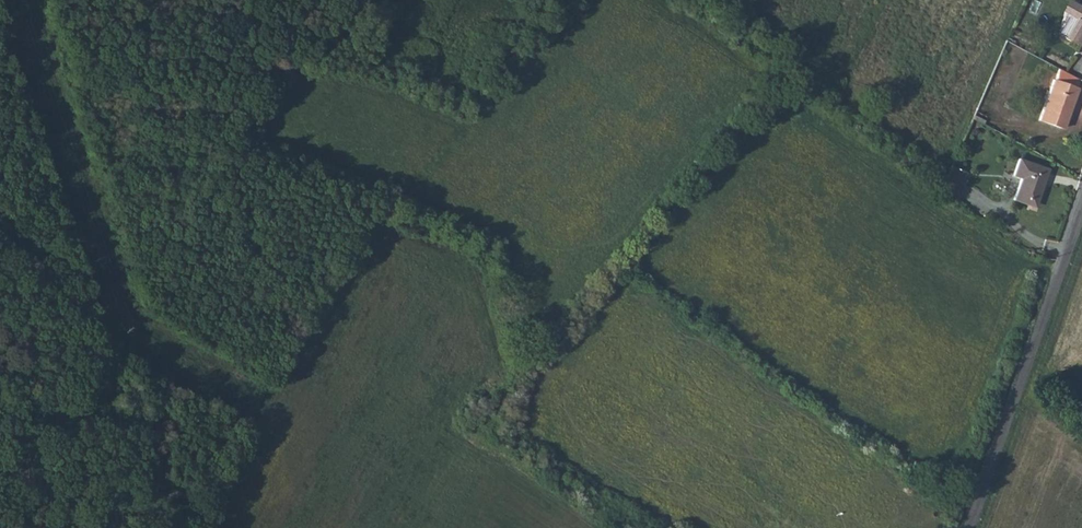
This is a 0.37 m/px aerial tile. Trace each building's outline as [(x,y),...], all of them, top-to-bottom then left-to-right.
[(1076,0),(1070,12),(1081,18),(1081,3),(1076,0)] [(1081,78),(1059,67),(1041,119),(1066,129),(1080,89),(1078,89),(1081,78)] [(1052,171),(1021,160),(1016,178),(1023,180),(1016,202),(1035,209),(1038,198),(1042,199),(1052,171)] [(955,170),(949,185),(960,193),(968,177),(955,170)]
